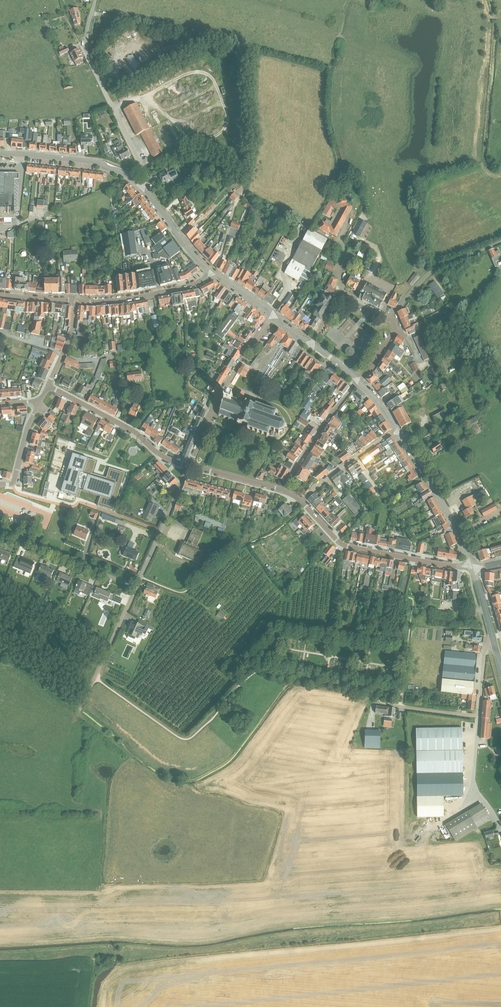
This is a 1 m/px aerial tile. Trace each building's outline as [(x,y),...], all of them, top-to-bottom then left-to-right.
[(78,8),(69,10),(71,16),(72,16),(74,26),(80,24),(79,20),(81,20),(78,8)] [(58,52),(59,56),(69,51),(67,48),(63,49),(62,47),(59,48),(60,51),(58,52)] [(83,58),(79,49),(69,54),(74,62),(75,66),(83,62),(81,59),(83,58)] [(120,84),(130,78),(127,71),(116,77),(120,84)] [(136,136),(140,134),(149,129),(136,104),(124,110),(136,136)] [(18,138),(17,148),(22,148),(23,141),(28,141),(28,140),(29,131),(29,129),(25,129),(24,138),(18,138)] [(149,129),(140,134),(153,158),(162,153),(158,144),(157,145),(149,129)] [(8,134),(8,132),(4,131),(0,131),(0,147),(4,147),(4,139),(8,139),(8,134)] [(30,143),(29,149),(36,150),(37,144),(37,140),(38,137),(38,134),(34,133),(34,136),(33,140),(33,143),(30,143)] [(8,134),(8,139),(12,139),(11,147),(17,148),(18,138),(13,137),(13,135),(8,134)] [(47,143),(48,138),(48,136),(44,135),(43,144),(40,144),(39,150),(46,151),(47,143)] [(98,142),(98,139),(98,136),(92,136),(81,137),(82,145),(82,150),(86,150),(85,145),(92,145),(92,142),(98,142)] [(116,147),(112,149),(117,158),(120,157),(120,158),(121,159),(122,160),(130,156),(127,149),(124,150),(123,149),(123,148),(119,140),(114,143),(116,147)] [(57,142),(53,142),(53,146),(50,145),(49,151),(56,152),(57,145),(57,142)] [(66,153),(67,143),(63,143),(63,147),(60,146),(59,152),(66,153)] [(111,151),(108,143),(103,145),(106,153),(111,151)] [(83,171),(72,170),(72,177),(79,178),(78,181),(81,181),(82,175),(83,175),(83,171)] [(172,184),(180,181),(175,170),(167,173),(166,170),(158,174),(162,183),(166,181),(167,184),(171,182),(172,184)] [(89,179),(89,184),(93,184),(93,188),(95,188),(96,185),(96,180),(97,173),(90,172),(89,179)] [(14,218),(14,179),(19,179),(19,174),(0,174),(0,218),(14,218)] [(195,183),(188,189),(191,192),(198,186),(195,183)] [(129,194),(134,190),(129,184),(124,189),(129,194)] [(128,200),(125,203),(127,205),(129,203),(132,201),(135,198),(139,195),(134,190),(129,194),(126,197),(128,200)] [(135,198),(132,201),(135,204),(134,205),(136,207),(139,204),(145,200),(140,194),(139,195),(135,198)] [(234,194),(231,199),(236,202),(239,197),(234,194)] [(185,197),(180,199),(184,212),(183,213),(187,218),(194,213),(190,208),(192,207),(190,204),(188,204),(185,197)] [(333,218),(330,222),(326,220),(325,223),(323,222),(319,229),(329,234),(330,233),(336,236),(340,230),(348,214),(352,207),(346,204),(347,202),(340,199),(338,202),(331,198),(322,214),(330,218),(331,217),(333,218)] [(149,205),(145,200),(139,204),(144,210),(149,205)] [(153,211),(149,205),(144,210),(148,215),(153,211)] [(159,219),(153,211),(148,215),(152,221),(155,219),(156,221),(159,219)] [(360,219),(352,233),(359,236),(367,223),(360,219)] [(153,240),(161,233),(167,229),(162,222),(157,225),(161,230),(151,238),(153,240)] [(230,227),(238,230),(240,225),(232,222),(230,227)] [(190,226),(183,233),(190,240),(197,233),(190,226)] [(190,240),(192,243),(198,238),(200,237),(199,235),(202,233),(199,230),(197,233),(190,240)] [(284,274),(304,285),(313,271),(312,270),(327,240),(309,230),(293,259),(292,259),(284,274)] [(137,254),(137,253),(134,232),(122,234),(125,256),(137,254)] [(164,249),(173,242),(172,241),(173,240),(171,237),(170,238),(168,236),(165,238),(161,233),(153,240),(152,240),(155,245),(153,247),(158,254),(162,250),(164,249)] [(198,251),(204,246),(199,240),(194,245),(198,251)] [(180,251),(173,242),(164,249),(168,255),(167,256),(168,259),(168,260),(171,258),(180,251)] [(208,250),(204,246),(198,251),(202,255),(208,250)] [(209,248),(208,250),(202,255),(208,261),(217,250),(218,249),(215,247),(213,249),(210,247),(209,248)] [(78,261),(77,250),(63,252),(64,263),(69,262),(78,261)] [(217,250),(208,261),(212,265),(219,256),(220,255),(220,253),(217,250)] [(493,250),(488,252),(495,267),(497,266),(496,262),(498,261),(497,258),(500,256),(499,250),(495,252),(493,250)] [(230,257),(227,263),(222,273),(229,278),(234,269),(234,268),(236,265),(230,262),(232,258),(230,257)] [(222,273),(227,263),(220,259),(218,262),(214,267),(217,269),(222,273)] [(184,272),(187,279),(199,270),(193,262),(183,270),(184,272)] [(234,269),(229,278),(234,281),(241,268),(242,269),(243,268),(244,268),(247,264),(244,263),(241,268),(240,267),(238,271),(234,269)] [(328,263),(325,269),(332,273),(335,267),(328,263)] [(178,274),(176,269),(174,270),(172,266),(171,267),(172,270),(176,282),(181,281),(179,275),(178,274)] [(161,269),(156,270),(160,286),(165,285),(170,284),(176,282),(172,270),(171,267),(170,267),(167,268),(161,269)] [(241,268),(234,281),(245,288),(254,272),(255,269),(254,269),(251,274),(243,270),(244,269),(244,268),(243,268),(242,269),(241,268)] [(122,272),(121,272),(122,277),(124,293),(130,292),(129,275),(124,276),(123,270),(122,271),(122,272)] [(355,291),(355,290),(360,281),(359,281),(361,279),(355,276),(357,274),(352,271),(349,270),(346,276),(350,278),(346,286),(351,288),(351,289),(351,290),(354,291),(355,291)] [(135,275),(137,291),(145,289),(147,289),(148,289),(153,288),(156,287),(156,285),(153,271),(151,272),(137,275),(135,275)] [(25,284),(26,280),(19,279),(20,273),(17,272),(16,277),(16,283),(15,283),(15,290),(22,291),(23,284),(25,284)] [(182,274),(179,275),(181,281),(187,279),(184,272),(182,273),(182,274)] [(254,272),(245,288),(252,292),(254,288),(256,285),(252,283),(257,273),(254,272)] [(45,280),(45,286),(45,294),(59,294),(59,279),(63,279),(63,278),(63,273),(58,273),(58,275),(57,275),(57,280),(45,280)] [(412,287),(420,277),(415,273),(407,283),(412,287)] [(7,278),(6,281),(5,290),(12,290),(14,274),(12,274),(12,278),(10,278),(7,278)] [(135,275),(129,275),(130,292),(137,291),(135,275)] [(37,287),(37,283),(38,280),(38,277),(34,277),(33,283),(29,282),(29,285),(28,292),(36,293),(36,287),(37,287)] [(124,293),(122,277),(116,277),(116,278),(112,279),(113,286),(115,285),(114,282),(116,282),(118,294),(124,293)] [(327,287),(324,291),(334,297),(337,291),(333,289),(337,280),(331,277),(327,287)] [(276,288),(281,282),(277,279),(273,285),(276,288)] [(38,280),(37,283),(37,287),(36,287),(36,293),(45,294),(45,286),(40,286),(40,280),(38,280)] [(429,286),(438,299),(444,294),(434,281),(429,286)] [(211,294),(213,291),(218,285),(214,282),(200,289),(199,289),(200,294),(200,296),(202,299),(205,297),(204,295),(209,293),(211,294)] [(254,288),(252,292),(258,296),(263,300),(270,290),(271,289),(265,284),(260,291),(254,288)] [(383,301),(387,294),(366,284),(363,291),(362,291),(361,292),(360,293),(361,294),(359,299),(362,300),(362,301),(369,304),(369,307),(370,308),(373,309),(375,310),(377,308),(379,310),(381,307),(382,307),(384,304),(382,303),(383,301)] [(218,285),(213,291),(217,294),(214,298),(220,301),(220,300),(227,290),(218,285)] [(270,290),(263,300),(267,303),(273,295),(270,294),(272,291),(274,287),(273,286),(271,289),(270,290)] [(98,295),(97,287),(86,287),(85,295),(98,295)] [(182,293),(184,305),(186,313),(192,311),(191,307),(197,306),(196,302),(197,302),(196,298),(200,296),(200,294),(199,289),(194,291),(182,293)] [(233,305),(238,298),(227,290),(220,300),(220,301),(219,301),(222,303),(223,301),(227,304),(227,305),(231,308),(233,305)] [(279,292),(278,294),(275,297),(273,295),(267,303),(271,306),(280,295),(279,294),(280,293),(279,292)] [(182,293),(171,296),(172,302),(169,303),(169,305),(170,308),(173,308),(173,306),(184,305),(182,293)] [(280,313),(289,301),(290,299),(291,299),(293,295),(290,293),(288,296),(288,297),(282,304),(280,303),(276,310),(280,313)] [(387,305),(395,308),(398,303),(394,301),(397,295),(394,293),(387,305)] [(172,302),(171,296),(164,297),(158,298),(159,305),(158,305),(159,309),(162,308),(161,305),(165,304),(166,304),(166,306),(169,305),(169,303),(172,302)] [(311,321),(308,326),(313,329),(314,329),(316,325),(317,325),(317,324),(320,319),(320,318),(321,319),(322,317),(322,316),(323,316),(325,312),(325,311),(326,310),(327,309),(329,306),(329,305),(331,302),(330,301),(331,300),(330,299),(329,298),(325,296),(324,297),(322,296),(317,304),(316,307),(312,313),(315,315),(314,316),(311,321)] [(233,305),(231,308),(229,310),(232,312),(222,326),(219,330),(216,334),(223,339),(227,333),(229,331),(238,318),(248,305),(238,298),(233,305)] [(0,300),(0,301),(0,308),(3,308),(3,310),(2,313),(0,323),(0,328),(3,329),(4,323),(6,316),(7,310),(9,301),(0,300)] [(7,310),(6,316),(8,316),(9,310),(15,311),(16,308),(17,302),(9,301),(7,310)] [(147,301),(135,303),(136,309),(140,308),(141,313),(145,313),(146,316),(150,315),(148,306),(147,301)] [(289,301),(280,313),(285,317),(290,311),(290,310),(287,308),(291,303),(289,301)] [(16,308),(15,311),(13,318),(16,319),(17,313),(19,314),(19,312),(24,312),(25,303),(17,302),(16,308)] [(36,303),(35,313),(35,317),(34,317),(34,319),(31,333),(37,335),(39,335),(42,321),(39,321),(39,317),(44,318),(45,304),(36,303)] [(130,316),(129,304),(119,306),(120,316),(119,316),(119,317),(130,316)] [(54,317),(54,320),(57,320),(58,317),(61,317),(61,314),(62,306),(55,305),(55,317),(54,317)] [(252,308),(248,305),(238,318),(246,324),(248,321),(251,318),(256,311),(252,307),(252,308)] [(290,311),(285,317),(291,322),(297,314),(298,313),(294,310),(296,307),(294,305),(290,310),(290,311)] [(105,319),(106,324),(109,324),(108,315),(112,315),(111,306),(105,307),(105,315),(104,315),(104,319),(105,319)] [(120,316),(119,306),(111,306),(112,315),(112,317),(113,329),(116,328),(115,318),(114,319),(113,317),(116,316),(116,317),(119,317),(119,316),(120,316)] [(77,321),(76,330),(78,330),(79,330),(80,325),(82,325),(83,322),(84,311),(89,312),(90,307),(84,307),(78,307),(78,308),(77,317),(77,321)] [(106,327),(106,324),(105,319),(104,319),(104,315),(105,315),(105,307),(96,307),(96,317),(101,316),(101,319),(102,319),(104,327),(106,327)] [(400,320),(408,316),(407,313),(409,313),(407,309),(397,313),(400,320)] [(259,325),(264,317),(260,314),(256,311),(251,318),(255,321),(256,322),(252,327),(256,329),(259,324),(259,325)] [(291,322),(298,327),(306,316),(299,311),(298,313),(297,314),(291,322)] [(408,316),(400,320),(404,329),(410,326),(408,321),(413,318),(411,315),(408,316)] [(305,316),(298,327),(305,331),(308,326),(311,321),(305,316)] [(410,326),(404,329),(406,333),(408,332),(410,335),(416,332),(414,329),(413,327),(416,325),(418,324),(417,323),(410,326)] [(281,344),(287,335),(278,328),(273,335),(274,335),(256,358),(251,366),(260,371),(263,373),(281,344)] [(237,336),(235,338),(244,343),(245,341),(247,342),(253,334),(248,331),(246,334),(243,339),(240,337),(239,337),(237,335),(237,336)] [(263,373),(260,371),(255,381),(264,386),(271,376),(276,368),(287,353),(293,342),(294,340),(287,335),(281,344),(263,373)] [(392,344),(401,350),(404,345),(405,347),(408,346),(405,340),(398,336),(392,344)] [(57,339),(55,348),(56,349),(62,351),(65,342),(57,339)] [(235,349),(240,352),(244,346),(235,340),(232,345),(230,344),(229,346),(232,348),(234,349),(235,349)] [(287,353),(276,368),(280,371),(288,360),(297,348),(298,346),(293,342),(287,353)] [(224,344),(223,347),(229,350),(225,356),(230,358),(235,361),(240,352),(235,349),(234,349),(232,348),(229,346),(224,344)] [(401,350),(392,344),(388,351),(394,354),(398,357),(400,358),(404,351),(401,350)] [(297,348),(288,360),(289,362),(293,357),(295,359),(300,351),(297,348)] [(352,356),(354,354),(353,350),(351,348),(347,349),(345,351),(346,355),(349,357),(352,356)] [(300,351),(295,359),(290,367),(291,367),(290,368),(292,369),(296,363),(298,365),(306,354),(300,351)] [(394,354),(388,351),(384,357),(392,362),(392,363),(396,366),(398,362),(396,360),(398,357),(394,354)] [(208,352),(206,357),(213,360),(215,355),(208,352)] [(309,357),(306,354),(298,365),(306,371),(314,360),(311,358),(310,357),(309,357)] [(43,359),(40,367),(41,367),(40,367),(49,372),(55,358),(48,355),(46,360),(43,359)] [(64,363),(79,369),(78,362),(67,357),(64,363)] [(392,362),(384,357),(380,363),(387,367),(388,365),(389,365),(390,367),(391,367),(394,369),(393,371),(398,374),(400,370),(396,366),(392,363),(392,362)] [(230,358),(225,366),(230,369),(235,361),(230,358)] [(312,378),(318,370),(321,366),(314,360),(306,371),(304,375),(308,378),(311,381),(313,379),(312,378)] [(410,364),(414,372),(419,370),(415,362),(410,364)] [(377,368),(379,370),(383,373),(387,376),(390,379),(392,377),(393,376),(389,373),(389,374),(385,370),(387,368),(387,367),(380,363),(377,368)] [(246,376),(250,369),(242,364),(237,373),(246,378),(247,377),(246,376)] [(218,374),(220,375),(225,378),(230,369),(225,366),(223,365),(218,374)] [(321,366),(318,370),(324,374),(327,370),(321,366)] [(40,379),(43,380),(45,381),(49,372),(40,367),(37,374),(37,373),(35,377),(38,378),(40,379)] [(327,370),(324,374),(320,379),(301,407),(307,410),(313,401),(314,401),(319,394),(320,394),(328,384),(334,376),(333,375),(335,373),(335,371),(331,368),(329,368),(327,370)] [(435,368),(428,371),(432,379),(439,375),(435,368)] [(366,379),(366,380),(369,382),(371,385),(373,386),(374,387),(378,393),(386,387),(385,386),(391,381),(390,379),(387,376),(380,383),(379,382),(380,381),(376,377),(378,376),(375,373),(374,371),(372,373),(372,374),(366,379)] [(142,379),(141,372),(127,374),(128,381),(142,379)] [(225,378),(220,375),(216,383),(220,386),(225,378)] [(30,381),(28,385),(32,387),(39,390),(41,383),(43,380),(40,379),(38,378),(35,377),(32,376),(31,379),(30,381)] [(71,381),(62,376),(59,381),(63,383),(62,385),(65,387),(69,389),(70,386),(72,388),(74,383),(76,384),(77,381),(73,378),(71,381)] [(242,385),(244,379),(237,376),(234,383),(242,385)] [(337,386),(341,381),(334,376),(328,384),(331,386),(329,390),(333,393),(334,392),(338,387),(337,386)] [(94,378),(91,383),(90,386),(87,384),(85,388),(81,386),(78,393),(83,397),(85,393),(86,394),(89,389),(92,391),(95,385),(97,379),(94,378)] [(345,384),(341,381),(337,386),(338,387),(334,392),(337,394),(345,384)] [(214,395),(219,387),(213,383),(211,382),(209,385),(213,387),(210,392),(209,391),(207,394),(212,397),(214,394),(214,395)] [(443,385),(442,383),(437,385),(441,392),(442,392),(442,393),(445,392),(445,391),(448,389),(447,387),(448,387),(446,383),(443,385)] [(345,384),(337,394),(342,397),(343,396),(349,388),(345,384)] [(378,393),(382,398),(390,393),(391,395),(396,392),(394,389),(392,390),(390,388),(388,390),(386,387),(378,393)] [(356,388),(351,394),(356,399),(355,400),(356,401),(355,402),(360,407),(365,402),(367,400),(365,398),(366,397),(356,388)] [(239,391),(236,399),(242,401),(245,393),(239,391)] [(105,396),(106,393),(104,392),(101,398),(100,398),(99,400),(97,399),(93,405),(98,408),(102,401),(103,399),(105,396)] [(236,399),(232,398),(232,397),(231,396),(231,397),(227,396),(227,395),(226,394),(226,395),(225,395),(224,396),(225,396),(224,399),(223,399),(223,400),(224,400),(223,402),(221,402),(220,406),(222,406),(221,410),(220,409),(219,410),(220,411),(219,414),(218,413),(218,415),(219,415),(219,416),(220,416),(220,415),(224,417),(223,418),(224,418),(225,417),(229,418),(228,420),(229,420),(230,419),(233,420),(233,421),(234,422),(235,421),(236,422),(237,424),(239,424),(240,423),(248,426),(255,406),(247,403),(247,402),(245,401),(244,402),(242,401),(236,399)] [(93,405),(97,399),(91,396),(88,402),(93,405)] [(397,398),(387,405),(390,409),(390,410),(400,404),(404,402),(402,399),(400,396),(397,398)] [(59,400),(55,408),(62,411),(65,402),(59,400)] [(365,407),(361,410),(359,408),(355,411),(360,416),(363,413),(368,410),(373,405),(369,400),(368,401),(363,405),(365,407)] [(102,401),(98,408),(104,411),(107,404),(102,401)] [(113,407),(109,414),(115,417),(118,410),(116,409),(117,407),(116,406),(118,403),(116,402),(114,405),(113,407)] [(135,402),(129,414),(135,418),(141,407),(138,405),(139,403),(136,402),(135,402)] [(194,411),(192,415),(203,420),(207,411),(206,411),(202,410),(204,406),(197,403),(195,407),(197,408),(199,409),(198,413),(194,411)] [(255,406),(248,426),(247,427),(246,426),(246,428),(247,428),(247,429),(248,429),(248,428),(252,430),(252,431),(253,431),(253,430),(257,432),(257,433),(258,433),(258,432),(262,433),(261,434),(262,435),(263,434),(267,435),(266,436),(267,437),(268,436),(272,437),(274,432),(275,431),(278,432),(278,434),(280,434),(280,432),(283,431),(284,432),(285,431),(284,430),(285,426),(287,426),(287,425),(285,425),(283,421),(284,420),(283,419),(282,421),(279,420),(280,418),(279,418),(278,419),(274,418),(276,413),(278,413),(278,412),(277,412),(277,410),(276,410),(276,411),(272,410),(272,409),(271,408),(271,409),(267,408),(267,407),(266,407),(266,408),(262,406),(263,405),(262,405),(261,406),(257,404),(257,403),(256,403),(256,404),(254,403),(254,405),(255,405),(255,406)] [(107,404),(104,411),(109,414),(113,407),(107,404)] [(329,413),(332,408),(331,407),(328,404),(324,409),(329,413)] [(400,404),(390,410),(394,415),(403,409),(400,404)] [(64,414),(61,419),(65,421),(64,422),(67,424),(70,417),(70,416),(71,415),(75,416),(78,408),(72,405),(68,413),(67,415),(64,414)] [(373,405),(368,410),(370,413),(365,417),(367,419),(368,418),(372,415),(371,414),(372,414),(376,419),(381,415),(377,409),(373,405)] [(14,410),(15,416),(21,416),(21,413),(27,413),(27,407),(17,408),(17,410),(14,410)] [(15,416),(14,410),(11,410),(11,408),(2,409),(2,415),(9,414),(9,420),(12,420),(12,416),(15,416)] [(329,413),(324,409),(323,409),(319,414),(317,412),(316,413),(315,413),(314,415),(323,421),(329,413)] [(403,409),(394,415),(397,422),(399,424),(401,429),(411,423),(403,409)] [(304,415),(302,414),(301,416),(306,420),(307,418),(311,414),(307,411),(304,415)] [(442,412),(433,417),(436,424),(446,419),(442,412)] [(88,436),(98,419),(86,413),(82,419),(83,420),(81,423),(88,427),(85,434),(88,436)] [(200,428),(203,420),(192,415),(190,414),(189,416),(195,419),(194,420),(197,421),(195,426),(200,428)] [(44,419),(38,426),(42,429),(42,430),(43,430),(45,432),(47,431),(48,429),(48,427),(51,423),(56,419),(53,417),(51,415),(47,419),(45,417),(44,419)] [(377,428),(386,422),(384,419),(381,415),(376,419),(369,424),(371,427),(374,425),(377,428)] [(145,433),(149,427),(150,424),(153,418),(149,416),(146,422),(145,422),(144,424),(140,431),(145,433)] [(307,427),(309,423),(301,417),(298,421),(307,427)] [(334,417),(329,424),(337,430),(341,425),(342,427),(344,426),(342,424),(338,420),(334,417)] [(341,417),(338,420),(342,424),(344,426),(344,427),(348,423),(341,417)] [(104,430),(107,424),(101,421),(97,427),(95,431),(98,433),(100,428),(104,430)] [(377,428),(373,430),(375,433),(380,429),(384,434),(391,430),(391,429),(386,422),(377,428)] [(149,427),(145,433),(150,436),(157,424),(154,423),(151,428),(149,427)] [(107,424),(104,430),(103,431),(107,433),(104,438),(111,442),(114,436),(110,434),(113,427),(107,424)] [(157,424),(150,436),(155,440),(158,435),(159,434),(156,431),(160,425),(157,424)] [(329,424),(324,431),(328,434),(327,435),(333,439),(334,438),(337,441),(342,434),(337,430),(329,424)] [(195,426),(192,434),(197,436),(200,428),(195,426)] [(305,433),(312,438),(317,431),(311,427),(309,430),(308,429),(305,433)] [(365,438),(370,443),(377,438),(371,431),(370,433),(367,430),(364,432),(368,435),(365,438)] [(33,433),(32,439),(39,441),(42,442),(43,438),(45,439),(46,436),(47,436),(48,433),(41,431),(40,435),(33,433)] [(183,431),(182,433),(188,435),(186,441),(189,442),(193,444),(197,436),(192,434),(189,433),(186,432),(183,431)] [(324,431),(321,435),(328,440),(328,441),(330,442),(333,445),(334,443),(331,441),(333,439),(327,435),(328,434),(324,431)] [(312,438),(305,433),(304,433),(300,438),(299,438),(299,439),(302,441),(307,444),(312,438)] [(370,443),(365,438),(360,434),(359,435),(361,437),(358,440),(366,446),(370,443)] [(158,435),(155,440),(153,442),(158,445),(164,438),(163,437),(162,438),(158,435)] [(321,435),(315,445),(322,450),(323,449),(326,443),(328,445),(330,442),(328,441),(328,440),(321,435)] [(165,440),(162,444),(169,449),(172,445),(174,442),(175,440),(177,437),(175,436),(172,441),(171,440),(169,443),(165,440)] [(386,441),(381,444),(384,448),(384,447),(386,451),(390,448),(397,444),(392,437),(386,441)] [(302,441),(299,439),(298,438),(294,444),(295,445),(303,451),(307,444),(302,441)] [(39,441),(32,439),(30,444),(41,447),(42,442),(39,441)] [(172,445),(169,449),(176,454),(178,452),(181,448),(175,444),(177,442),(175,440),(174,442),(172,445)] [(366,446),(358,440),(354,444),(361,449),(366,446)] [(440,445),(442,443),(440,441),(435,444),(435,445),(430,448),(434,454),(435,454),(437,453),(436,453),(442,449),(440,445)] [(193,444),(189,442),(185,450),(190,452),(193,444)] [(397,444),(390,448),(386,451),(389,456),(400,448),(397,444)] [(303,451),(295,445),(290,452),(298,458),(303,451)] [(315,445),(312,450),(320,455),(324,451),(324,452),(325,451),(323,449),(322,450),(315,445)] [(298,458),(290,452),(287,450),(283,447),(282,450),(288,455),(286,457),(289,459),(294,463),(298,458)] [(376,447),(359,459),(364,465),(373,459),(371,457),(379,452),(376,447)] [(181,448),(179,451),(184,453),(182,458),(187,460),(190,452),(185,450),(181,448)] [(341,454),(337,458),(343,463),(351,456),(350,456),(345,452),(340,448),(338,450),(343,454),(341,454)] [(400,448),(389,456),(387,457),(389,459),(392,456),(394,459),(397,458),(403,453),(400,448)] [(312,450),(310,453),(321,461),(322,460),(319,458),(320,455),(312,450)] [(27,457),(34,459),(37,460),(39,454),(28,452),(27,457)] [(310,453),(307,458),(314,462),(316,464),(318,465),(321,460),(310,453)] [(403,453),(397,458),(399,461),(393,465),(395,467),(400,463),(407,459),(403,453)] [(73,454),(61,492),(69,494),(71,495),(79,497),(81,491),(98,496),(100,497),(99,500),(97,506),(113,511),(121,486),(122,483),(125,473),(109,468),(106,478),(105,478),(93,474),(92,474),(96,461),(73,454)] [(27,457),(25,463),(32,465),(36,465),(37,463),(33,462),(34,459),(27,457)] [(307,458),(304,463),(311,467),(314,462),(307,458)] [(158,474),(155,477),(157,479),(167,470),(156,459),(151,463),(157,470),(156,472),(158,474)] [(403,466),(397,470),(398,472),(404,468),(410,464),(407,459),(400,463),(403,466)] [(278,460),(277,462),(281,464),(290,470),(293,464),(288,461),(286,464),(285,463),(284,463),(278,460)] [(356,461),(351,465),(357,473),(362,470),(356,461)] [(311,467),(304,463),(301,467),(311,473),(312,474),(314,472),(310,469),(311,467)] [(290,470),(281,464),(280,465),(277,470),(270,466),(267,470),(268,471),(268,472),(278,478),(283,481),(290,470)] [(409,472),(413,469),(410,464),(404,468),(406,472),(403,473),(402,472),(398,475),(399,478),(404,474),(404,475),(409,472)] [(351,465),(346,468),(353,477),(354,479),(358,476),(357,476),(358,475),(357,473),(351,465)] [(305,483),(311,473),(301,467),(298,474),(295,478),(305,483)] [(319,472),(323,477),(329,472),(326,470),(322,467),(320,469),(321,470),(319,472)] [(421,480),(418,477),(413,469),(409,472),(411,475),(407,477),(409,479),(407,480),(409,483),(414,479),(417,483),(421,480)] [(167,470),(157,479),(159,482),(161,480),(165,485),(166,484),(173,477),(173,476),(171,474),(170,474),(167,470)] [(3,475),(3,478),(10,480),(11,474),(4,472),(0,471),(0,474),(3,475)] [(342,471),(336,475),(344,485),(349,481),(350,482),(353,480),(349,474),(346,476),(342,471)] [(24,477),(24,485),(32,485),(32,474),(29,474),(29,472),(25,472),(25,477),(24,477)] [(138,481),(143,475),(140,472),(135,477),(138,481)] [(256,478),(261,480),(262,480),(264,478),(263,477),(266,473),(260,472),(256,478)] [(323,477),(319,472),(313,477),(318,480),(323,477)] [(372,487),(369,482),(369,483),(365,477),(365,478),(362,474),(358,477),(367,490),(372,487)] [(346,487),(344,485),(336,475),(331,479),(337,487),(340,484),(343,489),(346,487)] [(173,477),(166,484),(164,486),(165,488),(167,487),(169,489),(171,487),(172,487),(177,482),(173,477)] [(202,491),(203,484),(187,480),(182,490),(200,495),(202,491)] [(470,481),(456,488),(457,489),(453,491),(455,494),(472,485),(470,481)] [(427,490),(422,482),(415,486),(420,494),(427,490)] [(210,486),(203,484),(202,491),(206,492),(205,494),(208,495),(208,493),(210,486)] [(210,486),(208,493),(213,494),(212,496),(214,496),(215,494),(217,487),(210,486)] [(217,487),(215,494),(220,495),(219,498),(221,498),(222,496),(224,489),(217,487)] [(174,490),(172,488),(166,493),(168,496),(174,490)] [(231,491),(224,489),(222,496),(226,497),(226,499),(228,500),(231,491)] [(308,499),(308,500),(312,504),(318,498),(316,495),(320,491),(319,490),(314,494),(310,498),(308,499)] [(415,506),(424,501),(432,496),(431,496),(431,495),(428,491),(424,493),(420,496),(422,498),(418,500),(419,501),(414,504),(415,506)] [(241,505),(244,494),(234,492),(232,499),(240,501),(240,503),(241,505)] [(325,492),(318,498),(312,504),(316,509),(321,504),(322,503),(319,500),(326,494),(325,492)] [(244,494),(241,505),(242,505),(241,508),(250,510),(253,497),(245,495),(244,494)] [(258,508),(259,503),(261,496),(256,494),(253,505),(256,506),(254,514),(256,514),(258,508)] [(259,503),(258,508),(260,508),(262,507),(264,507),(263,509),(267,510),(268,505),(265,504),(267,497),(261,496),(259,503)] [(361,511),(348,496),(342,501),(355,516),(361,511)] [(463,500),(462,501),(467,510),(474,506),(476,505),(471,496),(463,500)] [(342,503),(337,497),(334,499),(334,500),(339,506),(342,503)] [(149,503),(143,517),(151,520),(154,514),(156,515),(159,508),(149,503)] [(284,518),(292,512),(285,504),(278,510),(284,518)] [(321,504),(316,509),(320,513),(324,508),(326,507),(328,505),(326,504),(323,507),(321,504)] [(494,504),(491,506),(492,507),(481,512),(483,517),(497,510),(494,504)] [(467,510),(462,512),(466,518),(473,514),(472,511),(473,511),(472,510),(475,508),(474,506),(467,510)] [(329,510),(326,507),(324,508),(320,513),(325,519),(330,515),(327,512),(329,510)] [(438,507),(431,510),(435,517),(442,514),(438,507)] [(344,509),(335,518),(329,523),(334,528),(341,521),(338,518),(346,511),(344,509)] [(98,514),(91,511),(90,515),(92,516),(91,518),(96,520),(98,514)] [(331,513),(330,515),(325,519),(329,523),(335,518),(331,513)] [(103,514),(101,518),(115,523),(116,519),(103,514)] [(435,517),(432,519),(437,528),(438,528),(443,525),(447,523),(442,514),(435,517)] [(297,518),(293,522),(297,527),(300,525),(302,527),(304,525),(310,520),(305,515),(300,520),(297,518)] [(304,525),(302,527),(304,529),(302,531),(306,536),(311,532),(308,530),(314,525),(310,520),(304,525)] [(212,525),(206,522),(203,528),(209,531),(212,525)] [(447,524),(447,523),(443,525),(438,528),(437,528),(436,529),(437,531),(443,528),(445,531),(443,532),(445,535),(452,532),(450,529),(450,528),(448,525),(447,524)] [(344,524),(338,529),(342,533),(348,528),(344,524)] [(193,528),(189,526),(188,529),(192,531),(187,543),(184,541),(178,555),(199,564),(204,553),(203,553),(205,550),(197,546),(203,533),(193,528)] [(86,540),(89,532),(77,527),(74,535),(86,540)] [(224,530),(218,528),(216,534),(222,536),(224,530)] [(367,529),(364,544),(374,545),(376,535),(375,535),(375,536),(371,535),(372,529),(367,529)] [(456,543),(452,532),(445,535),(444,535),(446,539),(448,539),(449,541),(451,546),(457,544),(456,543)] [(376,535),(374,545),(388,548),(389,540),(380,538),(380,536),(376,535)] [(389,540),(388,548),(409,552),(410,545),(407,540),(398,538),(395,537),(395,540),(389,539),(389,540)] [(326,556),(321,562),(327,566),(331,560),(328,558),(335,549),(330,545),(323,554),(326,556)] [(481,551),(477,552),(480,562),(489,559),(489,557),(488,555),(492,554),(492,553),(494,553),(495,558),(500,557),(500,545),(481,551)] [(3,560),(8,562),(11,555),(4,552),(5,550),(0,548),(0,559),(3,560)] [(135,561),(135,560),(138,553),(127,548),(123,556),(135,561)] [(438,549),(437,557),(452,560),(452,559),(456,559),(457,553),(454,553),(455,552),(438,549)] [(343,560),(342,570),(348,571),(349,561),(349,560),(351,553),(344,551),(344,556),(345,556),(345,560),(345,561),(343,560)] [(348,571),(347,579),(349,580),(350,571),(351,565),(351,562),(355,563),(355,560),(357,554),(351,553),(349,560),(349,561),(348,571)] [(354,569),(353,575),(355,575),(357,566),(361,567),(361,564),(362,560),(363,555),(357,554),(355,563),(354,569)] [(361,567),(361,568),(364,568),(364,570),(366,570),(368,560),(369,557),(363,555),(362,560),(361,564),(361,567)] [(16,566),(15,568),(30,574),(32,570),(35,563),(22,557),(22,559),(19,558),(18,560),(16,566)] [(380,569),(379,571),(385,572),(387,560),(382,559),(381,560),(380,567),(380,569)] [(387,560),(385,572),(391,573),(392,569),(393,562),(387,560)] [(395,565),(394,570),(397,570),(396,575),(400,576),(401,572),(400,571),(400,570),(403,571),(405,564),(399,563),(398,565),(395,565)] [(41,565),(38,572),(43,574),(41,578),(49,582),(51,577),(54,570),(41,565)] [(417,568),(417,573),(420,574),(420,575),(422,580),(423,581),(422,584),(425,584),(425,578),(425,576),(426,569),(420,568),(420,569),(417,568)] [(431,578),(431,581),(441,583),(442,579),(442,578),(442,571),(432,570),(431,576),(431,578)] [(485,573),(485,582),(486,585),(486,586),(493,587),(494,580),(500,579),(500,570),(494,571),(494,574),(485,573)] [(57,571),(54,580),(69,586),(72,577),(57,571)] [(451,586),(451,589),(458,589),(458,588),(463,587),(463,584),(460,584),(460,583),(461,574),(452,573),(451,581),(451,586)] [(90,596),(94,586),(86,583),(86,584),(79,581),(74,592),(79,594),(80,592),(90,596)] [(92,589),(91,593),(94,595),(93,597),(100,599),(100,598),(108,602),(109,599),(112,601),(120,604),(122,599),(114,596),(114,597),(110,596),(111,594),(97,588),(95,591),(92,589)] [(152,591),(146,588),(144,594),(149,596),(148,599),(154,601),(155,599),(159,590),(153,588),(152,591)] [(490,594),(493,605),(500,603),(500,601),(500,599),(500,595),(499,595),(498,592),(490,594)] [(216,616),(222,621),(224,619),(225,620),(226,619),(225,617),(226,616),(220,611),(216,616)] [(139,620),(137,623),(134,622),(133,625),(131,624),(127,633),(129,634),(128,636),(135,639),(137,634),(142,636),(143,634),(146,635),(147,632),(148,629),(153,630),(154,628),(147,624),(147,625),(146,624),(139,620)] [(481,642),(481,637),(479,637),(479,633),(471,632),(464,631),(464,636),(471,636),(472,636),(472,641),(481,642)] [(445,651),(441,685),(474,688),(477,655),(445,651)] [(474,688),(441,685),(441,692),(460,694),(475,695),(476,689),(473,689),(474,688)] [(490,697),(490,700),(496,698),(495,695),(493,687),(484,689),(486,695),(487,695),(488,697),(490,697)] [(462,694),(461,698),(469,699),(467,710),(474,711),(475,701),(475,695),(462,694)] [(485,699),(483,699),(481,718),(482,719),(480,739),(490,739),(492,724),(489,724),(490,701),(484,701),(485,699)] [(376,707),(375,713),(385,714),(385,716),(394,717),(395,709),(377,706),(376,707)] [(461,728),(416,729),(417,753),(462,752),(461,728)] [(380,731),(365,731),(365,749),(380,749),(380,731)] [(462,752),(417,753),(417,774),(462,774),(462,752)] [(417,774),(417,796),(444,796),(463,796),(462,774),(417,774)] [(444,796),(417,796),(418,817),(444,816),(444,796)] [(446,824),(455,841),(490,820),(481,804),(446,824)]
